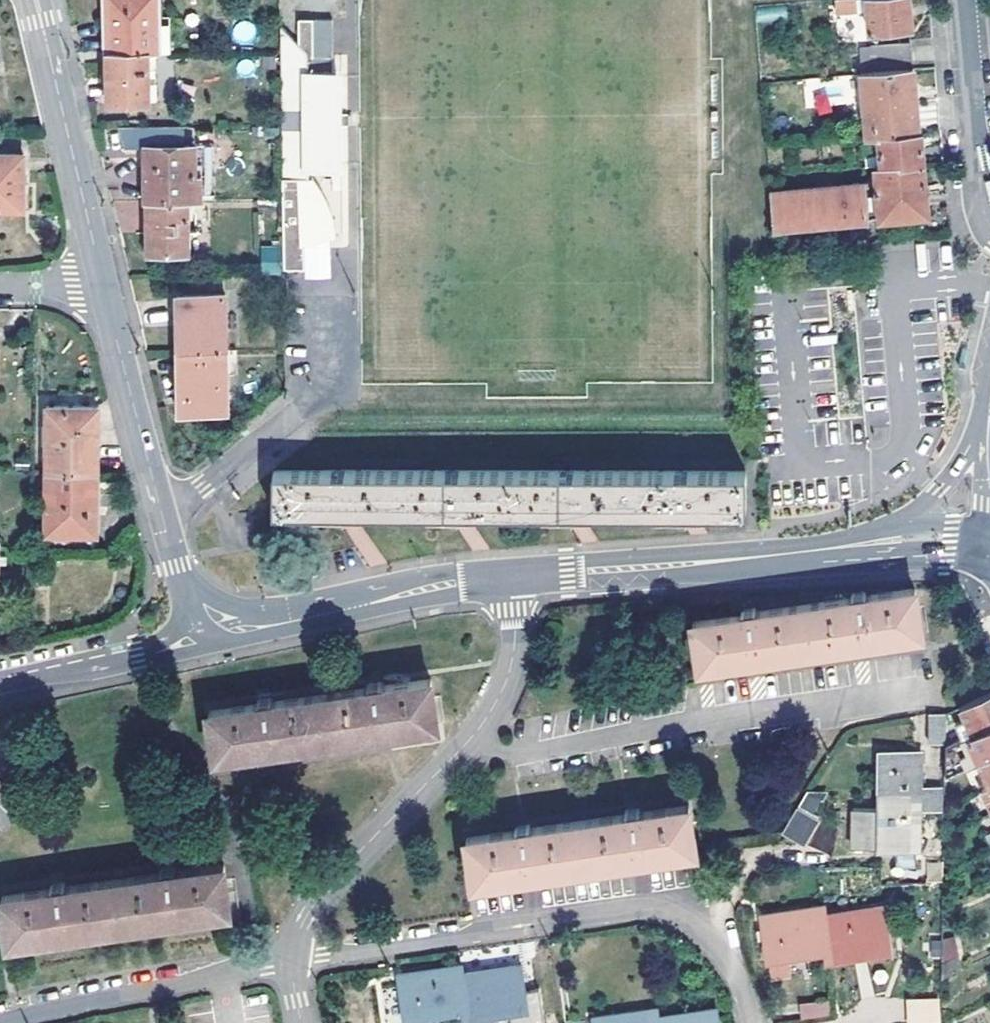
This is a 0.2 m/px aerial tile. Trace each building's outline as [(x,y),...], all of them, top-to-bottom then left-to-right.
[(108,52),(148,51),(159,50),(157,0),(107,0),(108,52)] [(834,6),(834,13),(867,10),(869,35),(911,31),(909,0),(835,0),(834,0),(834,6)] [(297,21),(298,44),(298,54),(330,54),(328,20),(297,21)] [(316,181),(308,181),(308,168),(338,167),(337,68),(331,68),(330,54),(298,54),(298,44),(280,26),(282,175),(299,175),(300,230),(307,230),(307,234),(331,234),(331,225),(330,216),(328,207),(325,196),(321,188),(316,181)] [(910,44),(871,47),(873,71),(912,67),(910,44)] [(148,51),(108,52),(110,102),(149,101),(148,51)] [(862,73),(867,137),(881,136),(919,133),(913,69),(862,73)] [(850,79),(813,83),(815,109),(852,105),(850,79)] [(882,167),(924,163),(921,133),(919,133),(881,136),(882,167)] [(144,145),(145,201),(151,200),(185,200),(194,200),(194,144),(144,145)] [(0,154),(0,209),(23,209),(24,155),(0,154)] [(877,167),(879,183),(881,218),(929,214),(924,163),(882,167),(877,167)] [(771,191),(774,228),(881,218),(879,183),(771,191)] [(185,200),(151,200),(152,249),(186,248),(185,200)] [(140,231),(140,201),(117,201),(118,232),(140,231)] [(307,230),(300,230),(300,241),(331,236),(331,234),(307,234),(307,230)] [(282,273),(280,245),(259,246),(261,274),(282,273)] [(177,294),(178,350),(226,349),(225,293),(177,294)] [(178,350),(178,395),(187,395),(186,411),(227,410),(226,349),(178,350)] [(179,411),(186,411),(187,395),(178,395),(179,411)] [(47,406),(46,470),(90,470),(98,470),(98,455),(99,407),(47,406)] [(444,511),(462,511),(559,511),(576,511),(673,512),(691,512),(746,512),(746,471),(272,469),(272,511),(326,511),(345,511),(444,511)] [(97,533),(98,491),(90,491),(90,470),(46,470),(46,533),(97,533)] [(98,470),(90,470),(90,491),(98,491),(98,470)] [(345,511),(326,511),(323,523),(339,528),(345,511)] [(462,511),(444,511),(440,525),(455,529),(462,511)] [(576,511),(559,511),(555,524),(571,529),(576,511)] [(691,512),(673,512),(670,524),(686,529),(691,512)] [(742,614),(694,621),(700,665),(922,632),(915,588),(868,595),(852,597),(757,611),(742,614)] [(851,591),(852,597),(868,595),(867,589),(859,590),(851,591)] [(367,687),(273,701),(258,704),(209,711),(216,755),(439,722),(431,678),(382,685),(367,687)] [(365,681),(367,687),(382,685),(381,678),(373,680),(365,681)] [(257,697),(258,704),(273,701),(273,695),(264,696),(257,697)] [(975,737),(989,730),(989,695),(961,707),(967,719),(975,737)] [(946,713),(931,715),(931,743),(945,743),(946,713)] [(975,737),(967,719),(958,723),(966,741),(975,737)] [(975,737),(966,741),(964,742),(969,753),(962,756),(967,767),(982,760),(989,756),(989,730),(975,737)] [(920,808),(942,809),(942,791),(926,790),(920,795),(922,753),(882,752),(881,791),(904,792),(904,807),(920,808)] [(982,760),(989,779),(989,756),(982,760)] [(904,792),(881,791),(881,807),(854,807),(854,846),(919,847),(920,808),(904,807),(904,792)] [(818,811),(802,801),(784,831),(801,841),(818,811)] [(626,814),(532,828),(517,830),(467,838),(474,883),(530,874),(639,858),(697,850),(690,805),(641,812),(626,814)] [(895,856),(896,870),(918,869),(917,854),(895,856)] [(160,865),(161,873),(177,871),(176,863),(160,865)] [(922,863),(922,881),(944,880),(944,863),(922,863)] [(226,864),(177,871),(161,873),(67,886),(52,889),(3,895),(9,940),(174,917),(233,908),(226,864)] [(573,887),(575,900),(651,887),(649,873),(573,887)] [(51,881),(52,889),(67,886),(66,880),(51,881)] [(829,959),(831,959),(823,907),(763,916),(765,929),(766,941),(768,958),(828,950),(829,959)] [(825,907),(823,907),(831,959),(890,951),(884,909),(826,916),(825,907)] [(766,941),(765,929),(757,930),(759,942),(766,941)] [(943,963),(957,957),(948,936),(943,939),(943,963)] [(943,963),(942,979),(962,970),(957,957),(943,963)] [(466,1019),(468,1019),(460,967),(401,976),(408,1018),(465,1011),(466,1019)] [(462,967),(460,967),(468,1019),(528,1010),(521,967),(463,975),(462,967)] [(938,997),(905,998),(906,1022),(939,1022),(938,997)] [(831,998),(799,1001),(801,1015),(832,1012),(831,998)] [(655,1010),(563,1022),(657,1022),(655,1010)] [(655,1010),(657,1022),(717,1022),(716,1011),(658,1019),(658,1010),(655,1010)]
